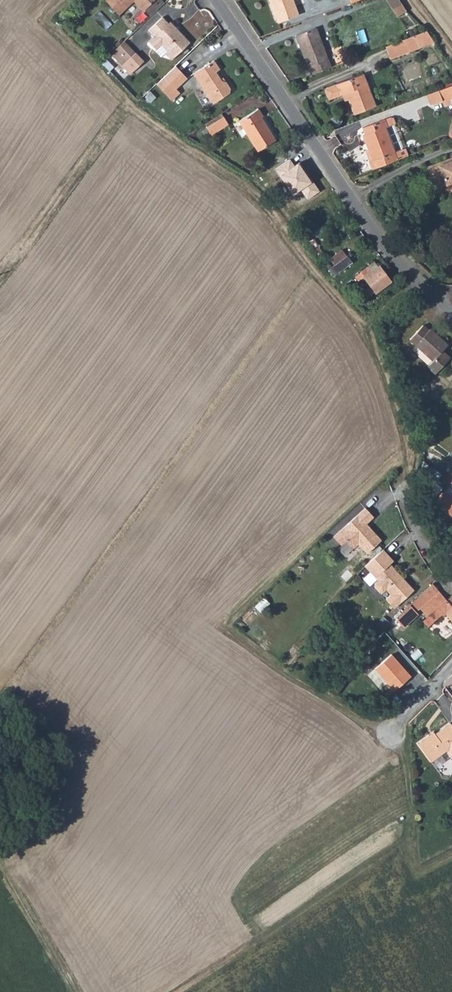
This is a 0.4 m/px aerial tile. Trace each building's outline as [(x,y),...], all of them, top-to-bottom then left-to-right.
[(291,0),(267,0),(274,17),(295,10),(291,0)] [(399,16),(408,11),(400,0),(388,0),(399,16)] [(165,21),(158,14),(144,27),(150,34),(144,39),(152,46),(157,41),(164,48),(170,55),(186,40),(167,19),(165,21)] [(308,63),(311,70),(328,64),(314,24),(293,31),(305,64),(308,63)] [(413,33),(418,46),(433,41),(424,29),(413,33)] [(413,33),(384,44),(388,57),(418,46),(413,33)] [(116,49),(124,42),(121,39),(113,46),(116,49)] [(135,54),(124,42),(116,49),(127,61),(135,54)] [(170,55),(164,48),(161,51),(167,57),(170,55)] [(220,66),(215,56),(193,69),(213,100),(228,91),(229,85),(226,78),(221,78),(216,69),(220,66)] [(185,75),(173,63),(154,81),(169,98),(178,90),(174,86),(185,75)] [(344,89),(346,96),(352,110),(375,101),(361,69),(325,84),(323,87),(326,93),(330,95),(340,91),(344,89)] [(425,93),(429,103),(440,99),(441,101),(451,97),(451,84),(425,93)] [(261,113),(257,105),(238,118),(257,148),(274,137),(259,114),(261,113)] [(220,110),(203,120),(210,131),(226,120),(220,110)] [(390,113),(382,115),(384,122),(392,119),(390,113)] [(366,157),(369,165),(395,156),(392,149),(382,123),(384,122),(382,115),(360,123),(362,131),(360,132),(370,156),(366,157)] [(392,149),(395,156),(405,152),(403,145),(392,149)] [(446,158),(445,156),(429,162),(437,184),(451,179),(451,156),(446,158)] [(346,253),(328,269),(333,275),(352,259),(346,253)] [(394,275),(379,260),(378,261),(375,257),(367,264),(369,268),(365,272),(379,287),(394,275)] [(443,336),(427,318),(424,320),(419,314),(405,327),(427,350),(422,355),(429,363),(444,348),(437,341),(443,336)] [(439,507),(449,516),(451,513),(451,499),(442,491),(433,503),(439,507)] [(331,535),(338,543),(370,513),(362,505),(331,535)] [(370,513),(338,543),(339,543),(344,539),(351,545),(370,527),(364,521),(371,514),(370,513)] [(370,527),(351,545),(352,546),(356,541),(365,551),(379,537),(370,527)] [(381,547),(363,564),(378,578),(374,581),(374,585),(394,566),(389,561),(392,558),(381,547)] [(394,566),(374,585),(379,590),(383,590),(386,587),(391,592),(386,597),(388,599),(408,580),(394,566)] [(408,580),(388,599),(395,605),(414,586),(408,580)] [(438,592),(431,584),(408,606),(415,613),(438,592)] [(424,617),(426,619),(427,617),(432,622),(440,615),(443,614),(445,616),(448,612),(451,609),(451,604),(447,599),(446,600),(443,597),(439,593),(419,612),(424,617)] [(408,606),(395,620),(403,629),(417,615),(415,613),(408,606)] [(427,733),(415,741),(429,760),(445,748),(451,758),(451,725),(448,720),(433,732),(429,735),(427,733)]
